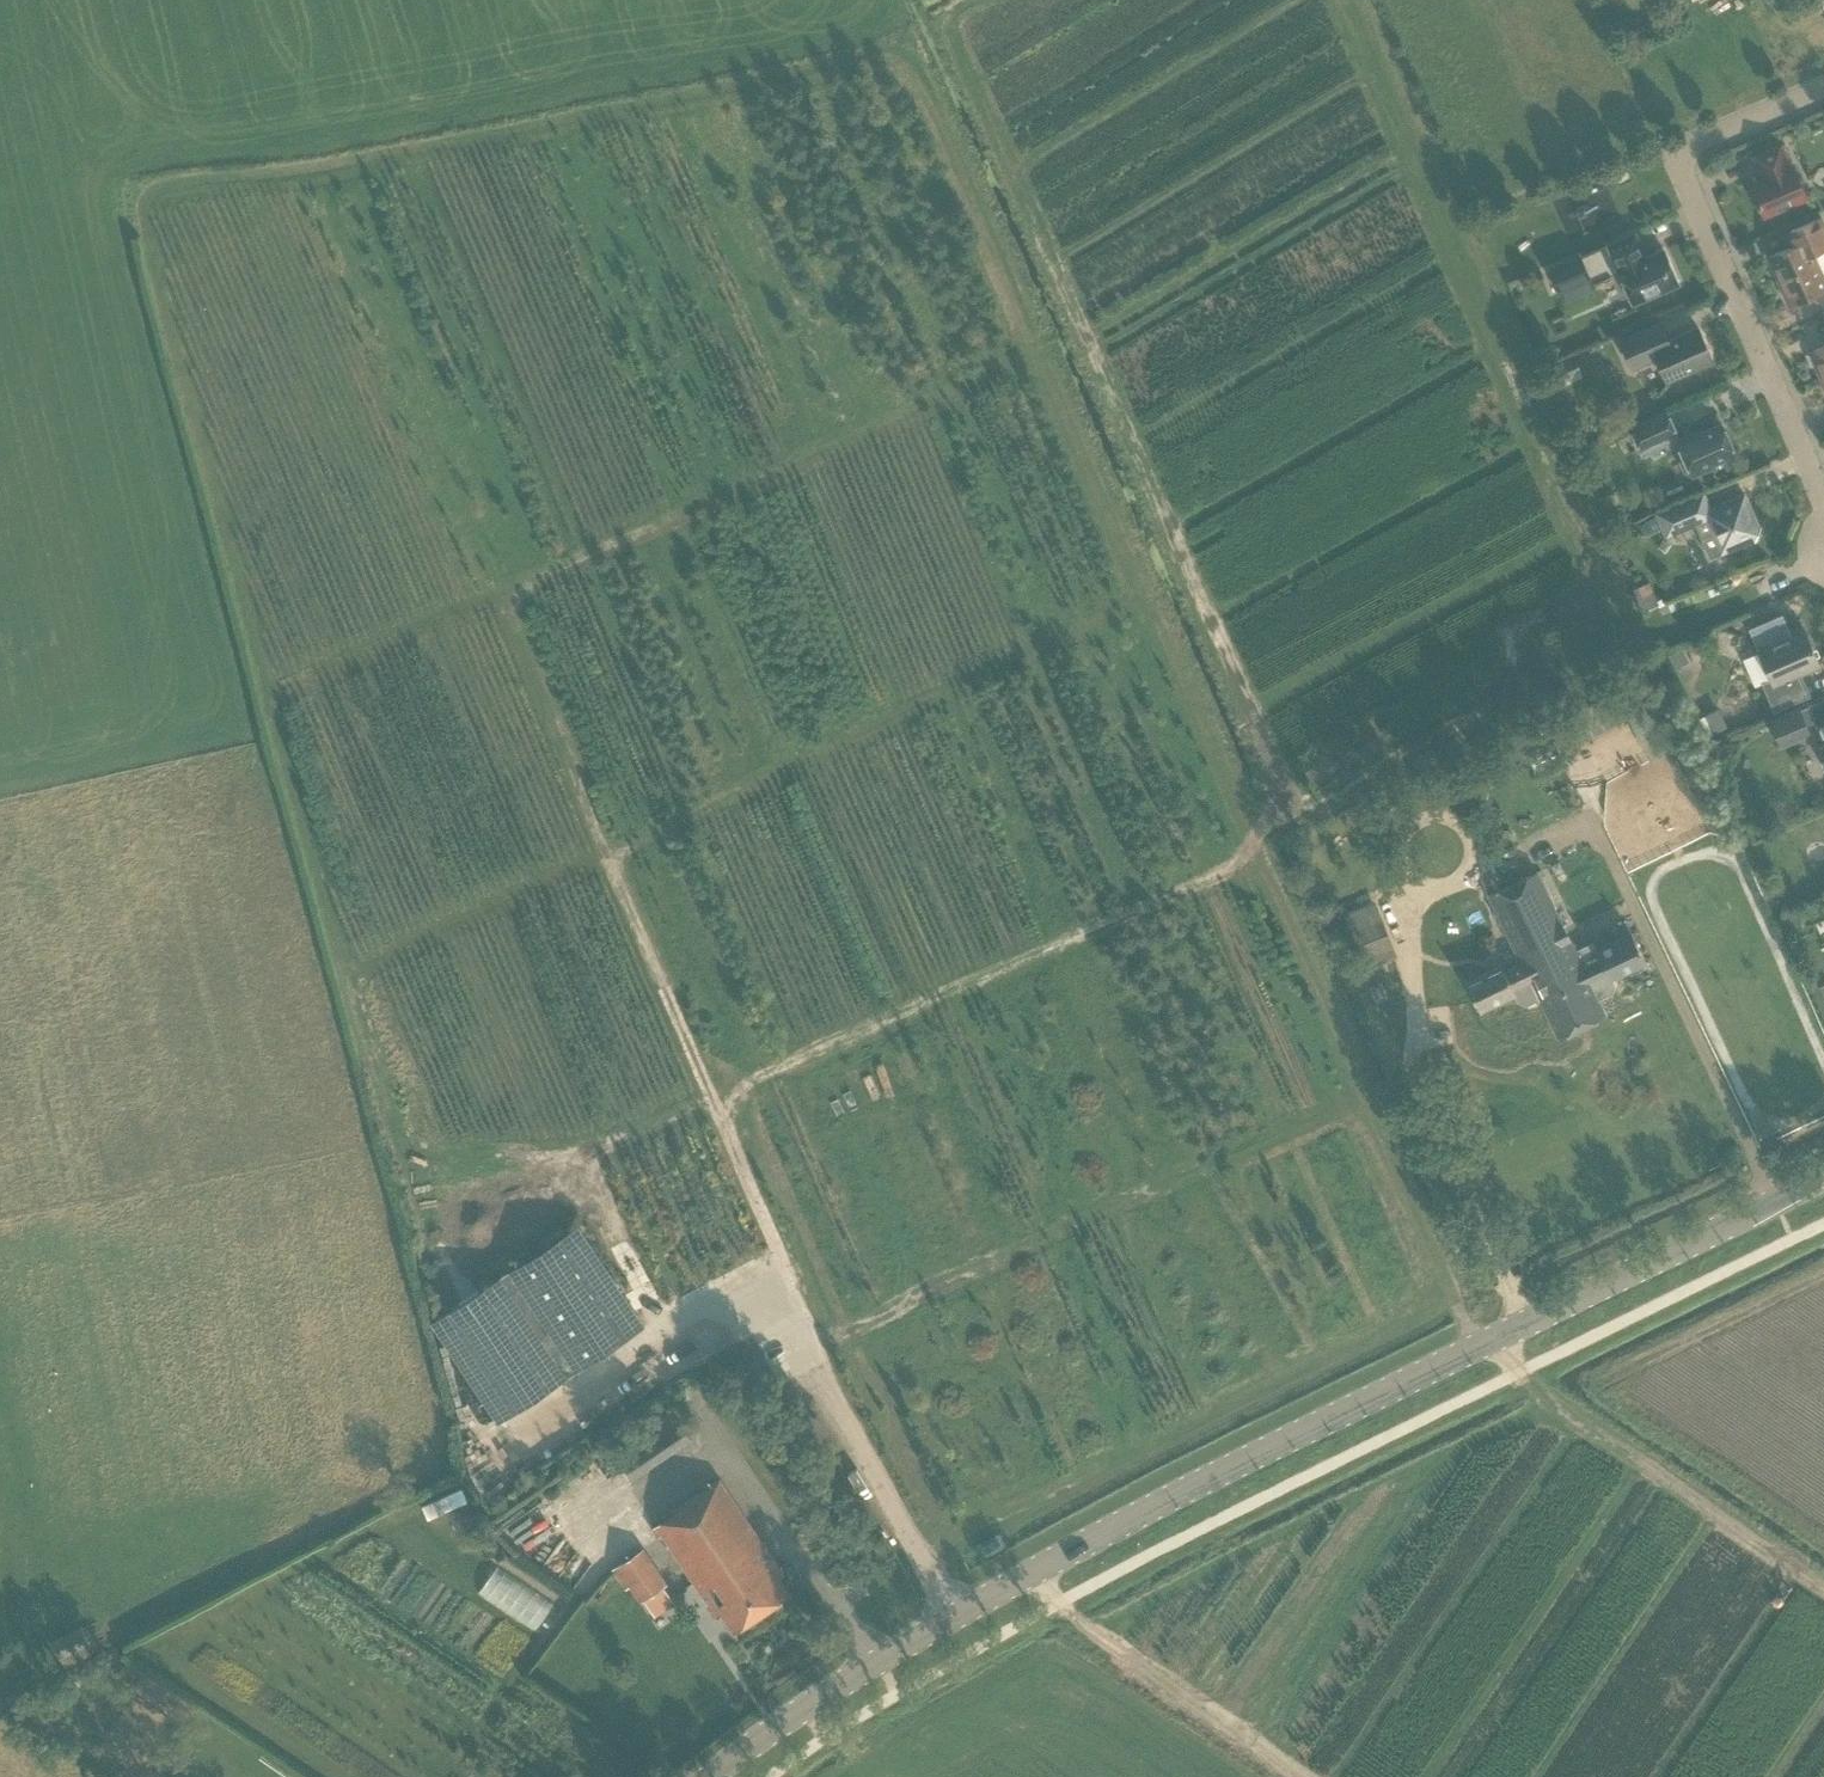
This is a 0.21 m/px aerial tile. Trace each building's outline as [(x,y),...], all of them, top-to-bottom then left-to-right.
[(1808,198),(1794,167),(1792,168),(1782,145),(1755,157),(1765,179),(1751,185),(1758,203),(1759,207),(1760,207),(1765,217),(1808,198)] [(1604,187),(1582,191),(1586,212),(1561,217),(1565,237),(1611,228),(1604,187)] [(1815,253),(1823,249),(1823,222),(1822,218),(1792,231),(1798,245),(1769,257),(1780,282),(1819,264),(1815,253)] [(1608,246),(1634,305),(1680,285),(1665,250),(1647,258),(1636,233),(1608,246)] [(1592,278),(1582,256),(1550,270),(1560,292),(1592,278)] [(1819,264),(1780,282),(1790,306),(1819,294),(1823,305),(1823,275),(1819,264)] [(1699,327),(1668,341),(1660,323),(1621,340),(1634,369),(1658,359),(1668,382),(1714,362),(1699,327)] [(1811,353),(1821,377),(1823,376),(1823,347),(1811,353)] [(1642,450),(1677,435),(1668,413),(1633,428),(1642,450)] [(1694,476),(1716,467),(1715,464),(1736,455),(1723,424),(1694,437),(1693,434),(1678,441),(1685,457),(1682,462),(1686,472),(1692,473),(1694,476)] [(1711,509),(1705,493),(1658,513),(1668,536),(1696,524),(1712,558),(1722,553),(1753,540),(1757,541),(1762,527),(1759,525),(1746,494),(1711,509)] [(1646,596),(1651,609),(1660,605),(1655,593),(1646,596)] [(1799,619),(1803,629),(1790,635),(1791,638),(1760,651),(1773,679),(1763,683),(1776,712),(1811,696),(1801,673),(1820,665),(1814,650),(1801,619),(1799,619)] [(1802,710),(1802,709),(1770,722),(1782,749),(1812,737),(1808,727),(1817,723),(1823,740),(1823,701),(1802,710)] [(1607,1015),(1599,999),(1613,993),(1616,986),(1613,979),(1647,962),(1633,933),(1597,950),(1601,959),(1584,967),(1577,954),(1579,953),(1539,871),(1508,886),(1514,899),(1520,896),(1583,1026),(1607,1015)] [(1379,875),(1349,884),(1356,905),(1386,896),(1379,875)] [(1527,1005),(1541,999),(1560,1038),(1583,1026),(1520,896),(1514,899),(1508,886),(1490,895),(1523,964),(1507,971),(1504,965),(1467,983),(1481,1012),(1517,995),(1520,1002),(1527,1005)] [(1345,914),(1352,930),(1384,917),(1377,901),(1345,914)] [(647,1325),(580,1224),(433,1321),(500,1422),(647,1325)] [(781,1578),(785,1576),(721,1479),(673,1511),(675,1514),(654,1529),(659,1536),(663,1534),(719,1617),(723,1614),(735,1632),(792,1594),(781,1578)] [(614,1570),(627,1590),(630,1588),(639,1602),(667,1585),(644,1550),(614,1570)] [(617,1612),(606,1627),(619,1636),(629,1621),(617,1612)] [(590,1655),(598,1669),(612,1661),(604,1647),(590,1655)]
